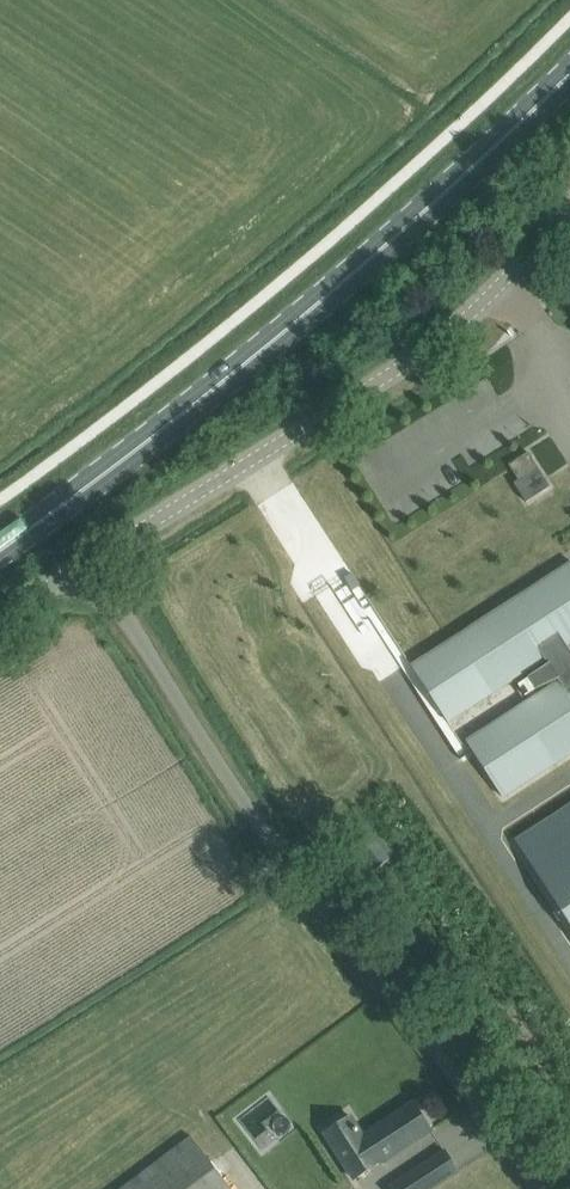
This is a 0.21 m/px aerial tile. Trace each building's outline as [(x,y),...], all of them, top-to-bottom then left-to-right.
[(551,486),(540,468),(529,452),(510,464),(521,481),(516,483),(527,501),(551,486)] [(449,720),(546,658),(562,682),(469,742),(504,796),(569,753),(569,649),(567,644),(569,642),(569,565),(414,666),(449,720)] [(516,840),(569,922),(569,805),(516,840)] [(356,846),(375,871),(390,859),(370,834),(356,846)] [(324,1133),(354,1180),(433,1129),(416,1103),(364,1136),(351,1116),(344,1120),(342,1116),(330,1123),(333,1128),(324,1133)] [(193,1137),(124,1188),(233,1188),(193,1137)] [(392,1188),(432,1188),(460,1170),(447,1151),(427,1164),(391,1187),(392,1188)]
